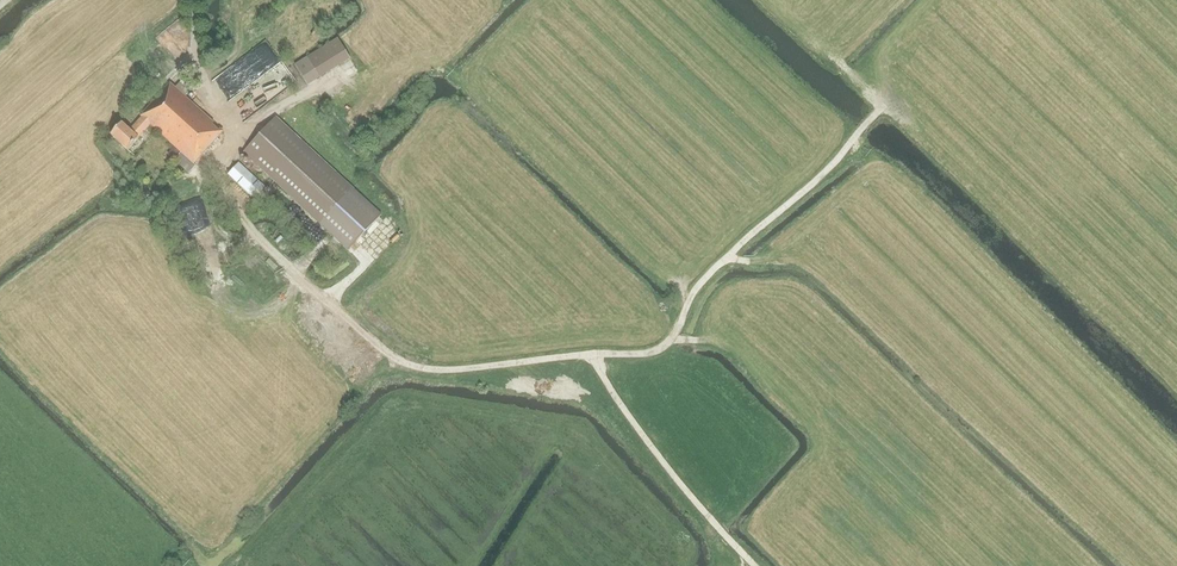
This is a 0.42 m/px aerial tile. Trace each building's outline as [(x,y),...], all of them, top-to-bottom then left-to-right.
[(295,64),(308,86),(351,60),(337,38),(295,64)] [(190,91),(180,82),(175,88),(170,83),(141,116),(142,117),(130,131),(122,123),(111,135),(128,151),(139,139),(138,138),(151,125),(181,152),(174,160),(189,173),(196,165),(194,164),(223,131),(220,128),(219,129),(213,124),(214,123),(185,97),(190,91)] [(244,152),(350,249),(383,213),(277,116),(244,152)] [(180,153),(174,147),(168,154),(174,160),(180,153)] [(255,198),(265,187),(238,163),(228,174),(255,198)] [(144,200),(151,195),(148,190),(140,195),(144,200)]
